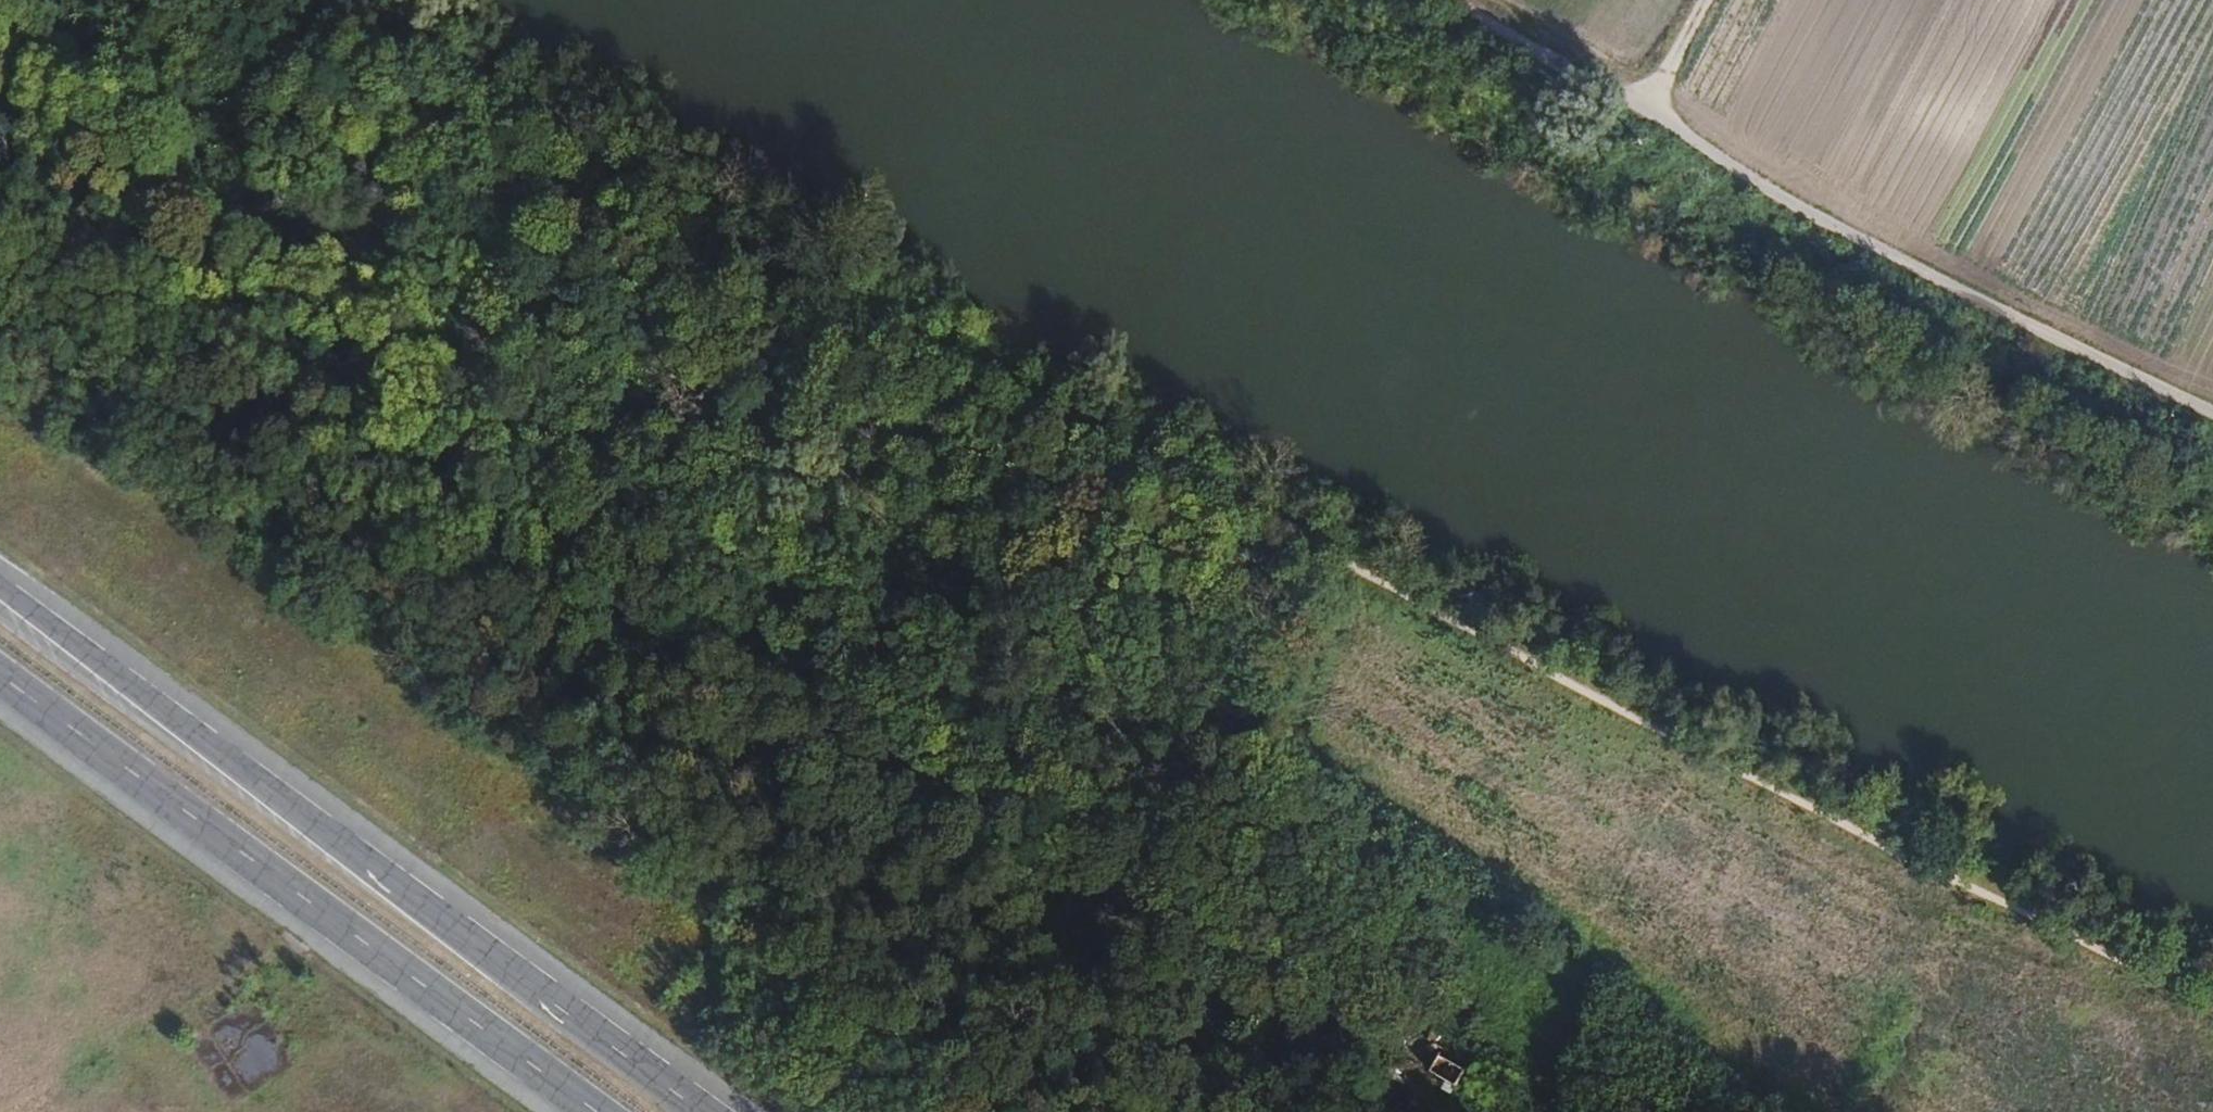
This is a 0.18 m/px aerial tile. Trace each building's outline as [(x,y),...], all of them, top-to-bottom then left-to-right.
[(1385,1018),(1377,1032),(1397,1044),(1407,1030),(1385,1018)] [(1437,1047),(1407,1030),(1397,1044),(1394,1052),(1433,1076),(1452,1084),(1469,1057),(1441,1042),(1437,1047)] [(1394,1052),(1380,1074),(1361,1109),(1367,1111),(1412,1111),(1433,1076),(1394,1052)]
